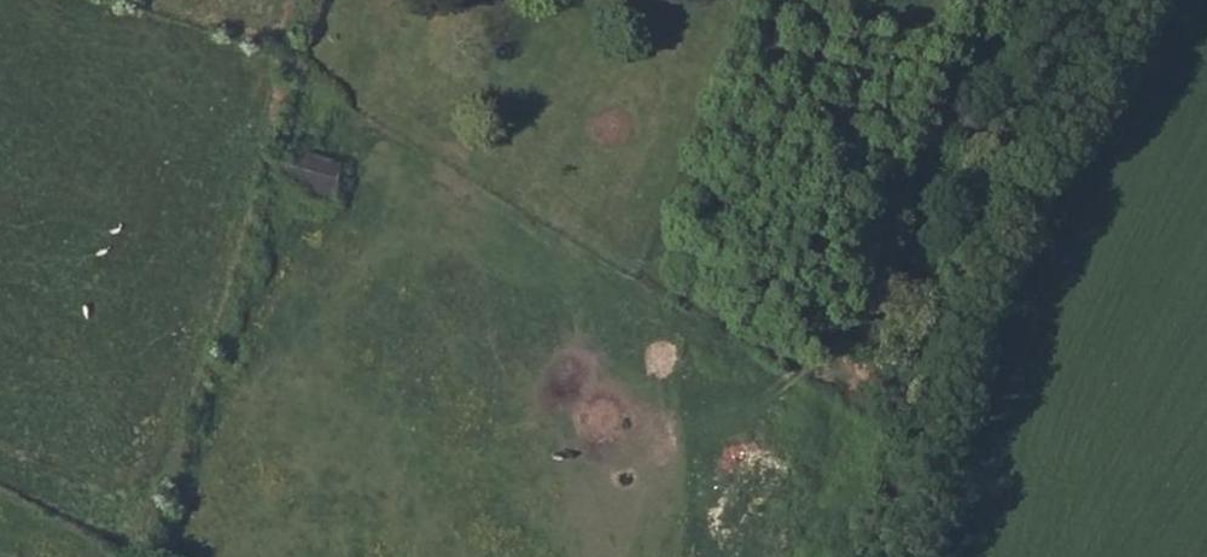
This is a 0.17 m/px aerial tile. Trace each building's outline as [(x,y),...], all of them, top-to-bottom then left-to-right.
[(279,175),(332,190),(341,157),(288,142),(279,175)]
